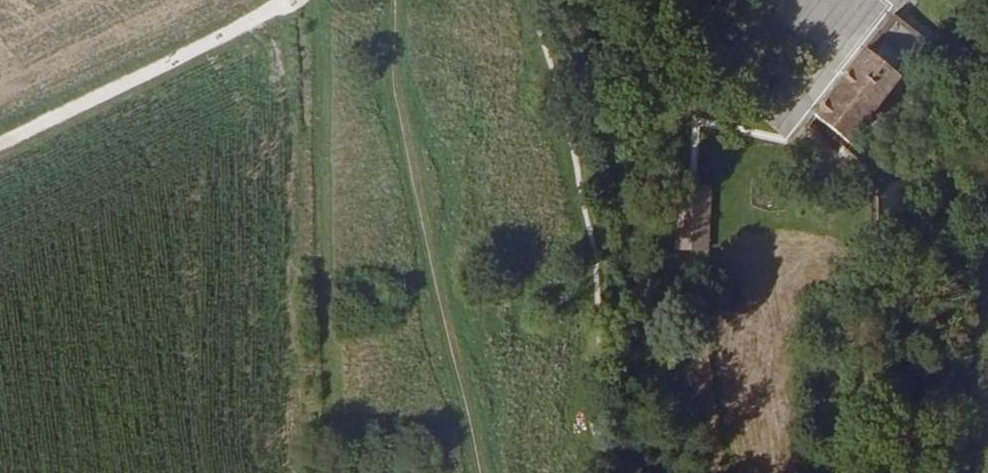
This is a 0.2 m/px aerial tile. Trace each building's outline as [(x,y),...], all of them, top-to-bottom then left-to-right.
[(853,135),(899,75),(864,47),(812,115),(847,141),(853,135)] [(682,247),(707,248),(708,209),(683,208),(682,247)]
